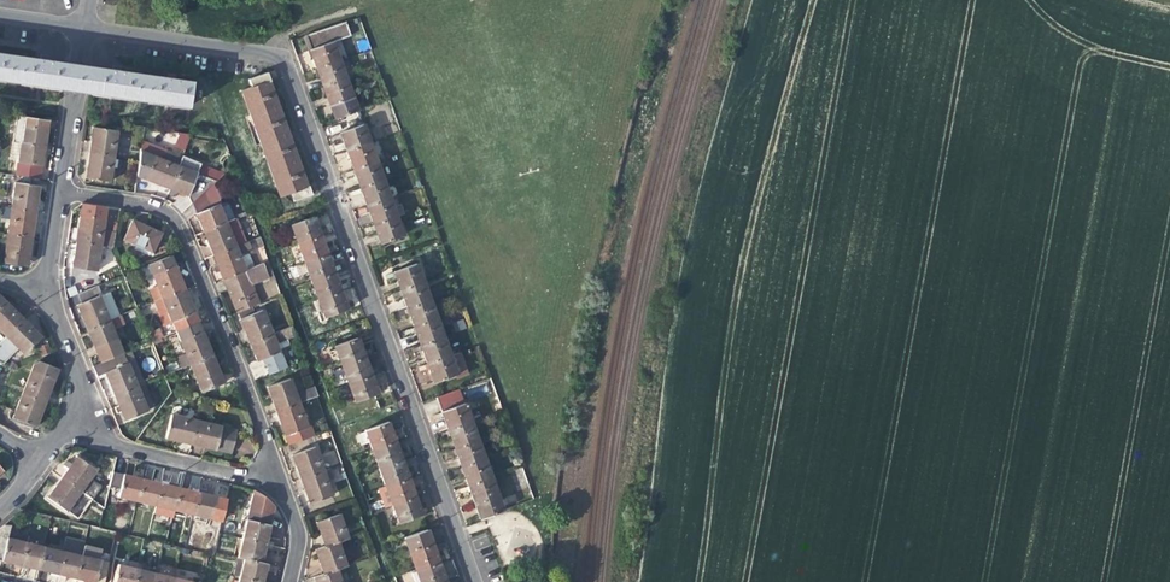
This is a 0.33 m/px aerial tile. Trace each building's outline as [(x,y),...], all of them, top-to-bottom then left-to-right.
[(311,54),(316,69),(338,61),(331,42),(349,36),(344,22),(304,36),(311,54)] [(10,83),(14,56),(0,54),(0,81),(10,83)] [(38,60),(14,56),(10,83),(58,90),(62,62),(61,61),(60,63),(46,61),(46,60),(42,59),(38,58),(38,60)] [(320,80),(323,88),(345,80),(338,61),(316,69),(320,80)] [(74,92),(90,95),(94,67),(78,64),(68,63),(62,62),(58,90),(74,92)] [(90,95),(137,102),(141,75),(118,72),(119,70),(114,69),(110,69),(110,70),(95,68),(95,67),(94,67),(90,95)] [(240,91),(259,144),(286,134),(275,104),(267,82),(269,82),(266,73),(247,79),(250,88),(240,91)] [(165,78),(141,75),(137,102),(185,109),(190,81),(188,81),(188,82),(173,80),(173,78),(169,78),(165,77),(165,78)] [(356,111),(345,80),(323,88),(328,103),(334,119),(356,111)] [(13,142),(14,142),(20,143),(43,146),(45,134),(47,121),(16,116),(13,142)] [(342,142),(346,151),(367,143),(361,126),(339,134),(342,142)] [(185,149),(190,137),(167,128),(162,140),(185,149)] [(89,140),(87,155),(111,158),(115,133),(91,130),(89,140)] [(298,167),(286,134),(259,144),(278,196),(288,193),(291,201),(310,194),(307,186),(305,187),(298,167)] [(41,162),(43,146),(20,143),(18,152),(15,175),(39,179),(41,162)] [(374,161),(367,143),(346,151),(348,158),(352,169),(374,161)] [(150,181),(169,188),(177,166),(180,157),(167,152),(163,161),(139,151),(135,176),(150,181)] [(108,184),(111,158),(87,155),(86,168),(84,180),(108,184)] [(381,180),(374,161),(352,169),(355,176),(359,188),(381,180)] [(187,195),(191,204),(211,185),(194,179),(196,173),(177,166),(169,188),(182,193),(187,195)] [(203,175),(220,181),(223,172),(206,166),(203,175)] [(387,198),(381,180),(359,188),(361,195),(365,206),(387,198)] [(14,183),(10,208),(34,212),(36,196),(38,186),(14,183)] [(212,184),(211,185),(191,204),(198,222),(203,232),(225,223),(231,221),(234,219),(227,204),(224,202),(220,204),(212,184)] [(387,199),(387,198),(365,206),(369,217),(372,224),(394,216),(387,199)] [(77,227),(75,243),(99,246),(112,248),(114,232),(101,231),(104,207),(81,204),(80,205),(77,227)] [(34,212),(10,208),(1,207),(0,212),(0,217),(8,219),(6,234),(31,238),(32,226),(34,212)] [(394,217),(394,216),(372,224),(376,234),(379,244),(401,236),(394,217)] [(289,225),(295,243),(317,235),(313,225),(310,217),(289,225)] [(234,219),(231,221),(225,223),(203,232),(207,244),(212,256),(245,242),(235,219),(234,219)] [(122,240),(137,247),(150,252),(151,253),(160,234),(146,228),(131,221),(122,240)] [(29,252),(31,238),(6,234),(2,263),(26,266),(29,252)] [(317,236),(317,235),(295,243),(302,262),(324,255),(320,244),(317,236)] [(219,272),(222,279),(244,270),(239,258),(251,252),(247,242),(245,242),(212,256),(216,265),(213,266),(216,273),(219,272)] [(96,271),(99,246),(75,243),(73,257),(72,268),(96,271)] [(148,256),(150,252),(137,247),(136,250),(148,256)] [(324,255),(302,262),(308,280),(330,272),(327,263),(324,255)] [(147,266),(161,299),(183,290),(177,276),(170,257),(147,266)] [(260,263),(244,270),(222,279),(228,294),(235,313),(257,304),(249,285),(265,279),(260,263)] [(393,281),(396,291),(418,283),(412,265),(390,273),(393,281)] [(331,273),(330,272),(308,280),(315,299),(337,291),(334,282),(331,273)] [(425,301),(418,283),(396,291),(399,298),(403,309),(425,301)] [(76,295),(80,304),(97,296),(94,288),(76,295)] [(187,300),(183,290),(161,299),(171,322),(192,313),(187,300)] [(340,300),(337,291),(315,299),(322,317),(344,310),(340,300)] [(81,318),(86,330),(108,321),(97,296),(80,304),(76,305),(81,318)] [(5,336),(21,319),(7,305),(0,298),(0,331),(5,336)] [(431,320),(425,301),(403,309),(406,318),(409,328),(431,320)] [(243,332),(248,343),(270,334),(260,312),(239,320),(243,332)] [(21,319),(5,336),(0,341),(0,363),(1,364),(17,348),(23,354),(40,337),(32,329),(21,319)] [(438,338),(431,320),(409,328),(412,335),(416,346),(438,338)] [(92,343),(100,364),(122,355),(108,321),(86,330),(92,343)] [(181,369),(189,366),(210,357),(207,347),(205,348),(202,341),(200,336),(202,335),(201,333),(197,334),(194,325),(175,333),(179,343),(180,343),(184,355),(177,358),(181,369)] [(290,326),(270,334),(248,343),(256,363),(259,369),(265,367),(268,374),(284,367),(273,343),(293,334),(290,326)] [(332,347),(338,364),(361,357),(357,346),(354,338),(332,347)] [(444,356),(438,338),(416,346),(418,352),(422,364),(444,356)] [(444,357),(444,356),(422,364),(426,374),(429,384),(458,373),(459,376),(461,375),(454,353),(444,357)] [(135,387),(122,355),(100,364),(108,383),(114,397),(135,387)] [(217,372),(210,357),(189,366),(200,393),(222,384),(217,372)] [(364,366),(361,357),(338,364),(345,383),(367,375),(364,366)] [(33,364),(21,394),(44,403),(53,380),(57,369),(38,361),(33,364)] [(367,375),(345,383),(352,402),(374,394),(370,383),(367,375)] [(270,399),(275,412),(297,403),(309,399),(305,390),(293,394),(288,380),(266,387),(270,399)] [(141,385),(135,387),(114,397),(119,410),(123,420),(150,409),(141,385)] [(312,387),(305,390),(309,399),(316,396),(312,387)] [(440,413),(446,430),(468,422),(456,390),(434,398),(440,413)] [(38,418),(44,403),(21,394),(11,418),(34,427),(38,418)] [(305,428),(297,403),(275,412),(283,436),(287,445),(312,436),(308,427),(305,428)] [(180,442),(190,445),(195,421),(171,415),(165,438),(180,442)] [(236,431),(195,421),(190,445),(212,450),(231,455),(236,431)] [(362,430),(369,449),(391,441),(387,431),(384,422),(362,430)] [(449,438),(453,449),(475,441),(468,422),(446,430),(449,438)] [(394,449),(391,441),(369,449),(376,467),(398,460),(394,449)] [(475,442),(475,441),(453,449),(455,456),(459,466),(481,459),(475,442)] [(295,469),(299,479),(321,471),(313,448),(290,456),(295,469)] [(69,465),(60,478),(79,492),(94,470),(75,457),(69,465)] [(488,478),(481,459),(459,466),(463,477),(466,486),(488,478)] [(401,467),(398,460),(376,467),(382,486),(405,478),(401,467)] [(330,496),(321,471),(299,479),(303,492),(307,504),(330,496)] [(116,497),(135,502),(141,479),(129,476),(121,474),(116,497)] [(91,501),(79,492),(60,478),(52,489),(46,497),(78,520),(91,501)] [(408,487),(405,478),(382,486),(375,489),(382,507),(389,505),(411,497),(408,487)] [(500,510),(488,478),(466,486),(472,501),(478,518),(479,517),(500,510)] [(135,502),(154,506),(159,483),(149,481),(141,479),(135,502)] [(170,519),(172,510),(177,488),(169,486),(159,483),(154,506),(152,515),(170,519)] [(172,510),(191,515),(196,492),(187,490),(177,488),(172,510)] [(205,495),(196,492),(191,515),(209,519),(214,497),(205,495)] [(415,507),(411,497),(389,505),(396,524),(418,515),(415,507)] [(247,509),(241,539),(263,544),(267,529),(271,514),(247,509)] [(317,532),(323,546),(335,542),(345,538),(336,515),(314,522),(317,532)] [(20,567),(25,543),(5,539),(8,527),(2,526),(0,527),(0,562),(20,567)] [(401,538),(412,569),(435,562),(429,545),(423,530),(401,538)] [(473,550),(490,547),(488,534),(471,536),(473,550)] [(65,538),(62,552),(62,553),(57,575),(58,576),(66,578),(76,580),(81,557),(81,556),(83,546),(84,542),(65,538)] [(241,539),(236,557),(259,562),(261,554),(263,544),(241,539)] [(317,563),(321,574),(334,570),(344,566),(335,542),(323,546),(312,550),(317,563)] [(44,548),(25,543),(20,567),(29,569),(39,571),(44,548)] [(76,580),(85,581),(105,581),(109,563),(97,560),(99,550),(83,546),(81,556),(81,557),(76,580)] [(62,552),(44,548),(39,571),(50,574),(57,575),(62,553),(62,552)] [(232,575),(237,576),(260,581),(262,573),(264,564),(259,562),(236,557),(232,575)] [(435,562),(412,569),(417,581),(439,581),(442,581),(437,568),(435,562)] [(136,569),(118,565),(114,581),(133,581),(136,569)] [(155,574),(154,574),(136,569),(133,581),(154,581),(155,574)] [(334,570),(321,574),(311,578),(312,581),(338,581),(334,570)]
